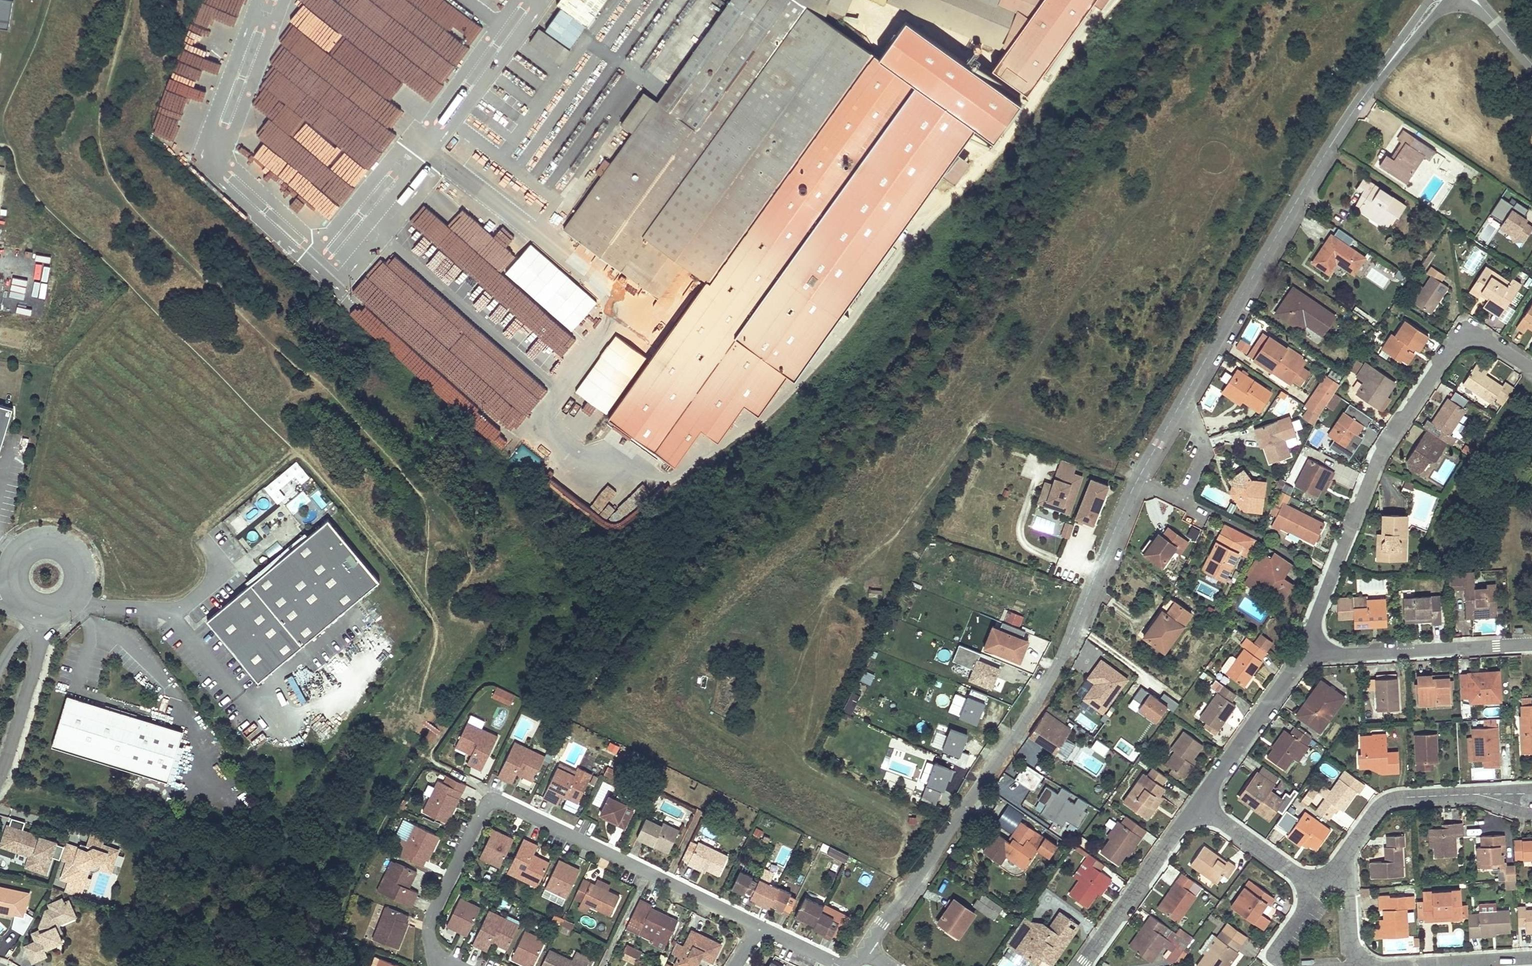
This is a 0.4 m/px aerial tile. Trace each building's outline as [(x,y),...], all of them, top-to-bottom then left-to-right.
[(9,28),(14,0),(0,0),(0,26),(9,28)] [(557,4),(562,8),(586,25),(587,26),(606,0),(560,0),(557,4)] [(907,21),(879,59),(824,19),(826,14),(840,19),(844,11),(830,5),(833,0),(732,0),(658,103),(643,93),(621,124),(633,132),(611,163),(605,159),(595,172),(601,176),(597,182),(595,181),(562,228),(658,299),(684,265),(706,281),(607,417),(674,465),(700,429),(717,441),(743,404),(757,414),(787,374),(793,379),(975,127),(993,140),(1020,102),(907,21)] [(852,0),(833,0),(830,5),(844,11),(847,12),(852,0)] [(887,2),(1004,50),(1020,13),(997,3),(998,0),(888,0),(887,2)] [(1004,50),(992,67),(1027,94),(1095,0),(1041,0),(1004,50)] [(997,3),(1020,13),(1004,50),(1041,0),(998,0),(997,3)] [(389,43),(332,1),(319,18),(376,60),(389,43)] [(570,47),(586,25),(562,8),(546,29),(570,47)] [(530,42),(561,64),(570,51),(540,28),(530,42)] [(378,151),(407,117),(312,38),(297,57),(282,45),(268,62),(303,91),(289,107),(268,89),(240,123),(277,154),(266,167),(243,148),(237,155),(262,175),(266,170),(273,176),(265,186),(318,230),(327,219),(303,199),(315,185),(340,206),(354,189),(331,170),(346,153),(339,147),(353,130),(378,151)] [(1373,58),(1374,56),(1376,54),(1373,51),(1370,49),(1367,54),(1373,59),(1373,58)] [(171,95),(180,98),(183,91),(202,98),(206,88),(177,77),(171,95)] [(162,102),(158,112),(181,122),(185,112),(162,102)] [(151,138),(187,154),(193,140),(157,124),(151,138)] [(1414,138),(1403,131),(1397,140),(1404,144),(1405,143),(1409,146),(1414,138)] [(1386,156),(1383,160),(1380,165),(1406,182),(1423,155),(1429,159),(1434,151),(1414,138),(1409,146),(1405,143),(1404,144),(1394,161),(1386,156)] [(947,181),(957,187),(970,165),(957,157),(949,171),(952,173),(947,181)] [(1372,217),(1373,216),(1374,214),(1389,224),(1395,214),(1398,216),(1405,206),(1364,178),(1357,188),(1365,193),(1364,196),(1367,197),(1359,209),(1371,217),(1372,217)] [(1359,209),(1367,197),(1364,196),(1356,207),(1359,209)] [(1502,199),(1491,215),(1504,224),(1501,229),(1510,235),(1512,234),(1526,243),(1531,233),(1531,228),(1526,224),(1523,222),(1525,219),(1530,211),(1518,203),(1515,207),(1502,199)] [(1389,229),(1398,216),(1395,214),(1389,224),(1374,214),(1373,216),(1372,217),(1380,223),(1389,229)] [(1380,223),(1372,217),(1371,217),(1369,220),(1378,227),(1380,223)] [(480,254),(489,261),(506,241),(498,233),(480,254)] [(1526,243),(1512,234),(1510,235),(1512,245),(1526,243)] [(1336,262),(1345,268),(1354,274),(1365,258),(1332,235),(1313,262),(1329,273),(1336,262)] [(598,302),(532,244),(507,273),(573,330),(589,312),(598,302)] [(491,356),(506,339),(395,245),(382,260),(400,276),(384,294),(433,336),(447,319),(491,356)] [(511,265),(520,252),(514,248),(505,260),(511,265)] [(1431,251),(1419,267),(1423,270),(1434,253),(1431,251)] [(495,266),(503,258),(497,252),(489,261),(495,266)] [(1445,275),(1438,271),(1432,266),(1427,273),(1431,276),(1414,302),(1431,313),(1448,286),(1440,281),(1445,275)] [(1510,282),(1486,266),(1483,270),(1507,286),(1510,282)] [(1383,288),(1389,279),(1372,268),(1366,277),(1383,288)] [(1405,274),(1399,270),(1395,276),(1401,280),(1405,274)] [(1483,270),(1477,279),(1472,288),(1488,299),(1486,302),(1502,312),(1521,284),(1512,278),(1510,282),(1507,286),(1483,270)] [(1531,285),(1531,279),(1529,277),(1524,284),(1530,288),(1531,285)] [(31,292),(35,293),(39,280),(35,279),(31,292)] [(1306,324),(1307,322),(1308,319),(1325,331),(1335,316),(1294,288),(1276,314),(1301,330),(1306,324)] [(1484,305),(1500,316),(1502,312),(1486,302),(1484,305)] [(1531,329),(1531,303),(1516,328),(1524,333),(1528,326),(1531,329)] [(1306,324),(1322,335),(1325,331),(1308,319),(1307,322),(1306,324)] [(1400,359),(1404,361),(1407,363),(1414,353),(1411,351),(1407,348),(1409,345),(1413,348),(1418,351),(1428,336),(1406,320),(1394,337),(1391,335),(1384,345),(1391,350),(1389,354),(1399,361),(1400,359)] [(1354,335),(1357,337),(1360,338),(1363,340),(1367,335),(1364,333),(1358,329),(1354,335)] [(546,376),(562,359),(532,332),(517,348),(546,376)] [(1254,359),(1269,336),(1263,332),(1248,355),(1254,359)] [(578,391),(607,412),(647,356),(617,335),(578,391)] [(1254,359),(1262,365),(1271,371),(1273,367),(1292,380),(1300,385),(1309,371),(1301,366),(1305,361),(1269,336),(1254,359)] [(1246,352),(1251,344),(1242,339),(1237,347),(1246,352)] [(557,340),(551,348),(559,355),(566,346),(557,340)] [(1382,349),(1389,354),(1391,350),(1384,345),(1382,349)] [(1356,360),(1350,369),(1355,373),(1361,363),(1356,360)] [(1374,405),(1378,399),(1382,393),(1386,396),(1394,382),(1367,364),(1358,377),(1365,382),(1357,393),(1374,405)] [(1487,371),(1476,364),(1474,367),(1485,375),(1487,371)] [(1292,380),(1273,367),(1271,371),(1290,383),(1292,380)] [(1463,384),(1477,393),(1491,403),(1497,395),(1499,397),(1505,401),(1513,389),(1505,383),(1502,387),(1485,375),(1474,367),(1463,384)] [(1234,376),(1242,381),(1246,375),(1238,369),(1234,376)] [(1326,375),(1305,406),(1319,415),(1320,413),(1324,407),(1334,392),(1339,385),(1335,382),(1339,377),(1330,371),(1327,376),(1326,375)] [(1234,376),(1228,384),(1223,392),(1232,397),(1236,391),(1244,396),(1242,400),(1259,411),(1271,391),(1246,375),(1242,381),(1234,376)] [(1232,397),(1240,403),(1242,400),(1244,396),(1236,391),(1232,397)] [(1378,399),(1374,405),(1378,407),(1386,396),(1382,393),(1378,399)] [(1440,409),(1443,411),(1450,400),(1448,398),(1440,409)] [(1446,442),(1451,445),(1455,439),(1449,435),(1465,410),(1450,400),(1443,411),(1440,409),(1431,423),(1435,426),(1444,432),(1440,438),(1444,440),(1446,442)] [(14,408),(0,404),(0,453),(14,408)] [(1353,412),(1347,408),(1344,412),(1351,416),(1353,412)] [(1350,435),(1352,433),(1353,432),(1357,435),(1363,425),(1367,427),(1373,419),(1359,410),(1353,418),(1351,416),(1344,412),(1329,436),(1345,447),(1352,436),(1350,435)] [(1255,428),(1258,438),(1263,436),(1267,446),(1265,447),(1270,463),(1290,456),(1278,420),(1255,428)] [(1440,438),(1444,432),(1435,426),(1431,432),(1440,438)] [(485,438),(501,451),(509,440),(494,427),(485,438)] [(1446,442),(1444,440),(1440,438),(1431,432),(1429,430),(1427,429),(1408,458),(1409,466),(1415,470),(1424,469),(1429,461),(1434,461),(1446,442)] [(1258,438),(1262,448),(1265,447),(1267,446),(1263,436),(1258,438)] [(1347,448),(1354,438),(1352,436),(1345,447),(1347,448)] [(521,444),(510,459),(527,473),(538,458),(521,444)] [(1315,450),(1306,445),(1304,451),(1312,455),(1315,450)] [(1472,450),(1465,445),(1462,450),(1469,455),(1472,450)] [(1321,488),(1324,483),(1327,478),(1330,480),(1334,472),(1309,458),(1295,486),(1316,497),(1321,488)] [(297,462),(263,487),(276,505),(285,499),(279,490),(296,477),(301,484),(309,479),(297,462)] [(1079,467),(1064,463),(1058,482),(1061,483),(1059,489),(1056,488),(1048,486),(1045,497),(1052,500),(1050,508),(1065,513),(1067,505),(1076,507),(1086,474),(1078,471),(1079,467)] [(1233,484),(1237,490),(1236,499),(1244,509),(1262,512),(1266,482),(1251,480),(1242,467),(1228,477),(1233,484)] [(1280,478),(1275,488),(1281,491),(1286,481),(1280,478)] [(1321,488),(1325,491),(1330,480),(1327,478),(1324,483),(1321,488)] [(302,485),(309,493),(316,488),(309,480),(302,485)] [(1112,488),(1094,481),(1090,491),(1093,492),(1090,499),(1088,498),(1080,520),(1097,527),(1105,505),(1103,504),(1106,497),(1108,498),(1112,488)] [(1415,484),(1405,481),(1403,487),(1412,491),(1415,484)] [(318,489),(310,497),(325,510),(332,503),(318,489)] [(1281,491),(1278,497),(1275,502),(1284,507),(1290,496),(1281,491)] [(1042,506),(1050,508),(1052,500),(1045,497),(1042,506)] [(1067,505),(1065,513),(1073,516),(1076,507),(1067,505)] [(1303,537),(1304,535),(1305,534),(1316,540),(1324,524),(1291,507),(1281,527),(1289,532),(1290,530),(1303,537)] [(281,521),(282,512),(273,511),(272,520),(281,521)] [(1377,559),(1400,560),(1401,543),(1398,536),(1406,536),(1407,517),(1383,516),(1383,535),(1383,539),(1378,539),(1377,549),(1377,559)] [(1037,517),(1033,528),(1045,532),(1049,520),(1037,517)] [(331,519),(209,619),(261,681),(351,606),(382,580),(331,519)] [(1226,524),(1205,566),(1227,576),(1230,571),(1234,564),(1237,557),(1243,546),(1252,550),(1257,540),(1226,524)] [(1077,527),(1070,525),(1067,534),(1074,536),(1077,527)] [(1197,539),(1201,531),(1194,527),(1190,535),(1197,539)] [(1180,554),(1188,543),(1181,538),(1169,529),(1163,537),(1162,537),(1157,537),(1154,541),(1144,554),(1154,561),(1163,567),(1175,550),(1180,554)] [(1315,543),(1316,540),(1305,534),(1304,535),(1303,537),(1315,543)] [(247,537),(247,545),(255,546),(256,537),(247,537)] [(1144,554),(1154,541),(1150,539),(1141,552),(1144,554)] [(1285,578),(1293,564),(1275,552),(1271,558),(1284,567),(1279,575),(1285,578)] [(1289,592),(1290,590),(1291,588),(1289,581),(1285,578),(1279,575),(1284,567),(1271,558),(1265,554),(1260,562),(1266,566),(1257,581),(1277,594),(1280,591),(1285,589),(1289,592)] [(1257,581),(1266,566),(1260,562),(1246,584),(1252,588),(1257,581)] [(1227,576),(1205,566),(1203,571),(1225,582),(1226,579),(1227,576)] [(1487,616),(1492,616),(1497,616),(1495,585),(1486,586),(1486,589),(1474,589),(1474,586),(1465,587),(1464,580),(1474,579),(1473,572),(1449,573),(1449,589),(1464,588),(1465,597),(1469,597),(1470,613),(1487,612),(1487,616)] [(1285,589),(1280,591),(1277,594),(1284,599),(1289,592),(1285,589)] [(1439,596),(1404,598),(1405,618),(1431,617),(1431,621),(1431,624),(1441,624),(1439,596)] [(1367,597),(1358,597),(1349,598),(1350,616),(1353,616),(1354,626),(1387,624),(1386,599),(1367,600),(1367,597)] [(1470,613),(1469,597),(1465,597),(1466,617),(1487,616),(1487,612),(1470,613)] [(1350,616),(1349,598),(1339,598),(1339,617),(1350,616)] [(1161,649),(1163,650),(1165,651),(1191,614),(1170,599),(1144,637),(1153,642),(1161,649)] [(1004,610),(1000,621),(1021,627),(1024,616),(1004,610)] [(1206,620),(1209,622),(1212,624),(1217,618),(1211,613),(1206,620)] [(1003,630),(994,651),(1023,663),(1027,654),(1021,652),(1026,640),(1029,633),(1005,623),(1003,630)] [(994,651),(1003,630),(996,628),(987,649),(994,651)] [(1262,648),(1268,640),(1261,636),(1255,643),(1258,645),(1262,648)] [(1244,686),(1253,673),(1263,661),(1261,659),(1267,652),(1266,651),(1262,648),(1258,645),(1255,643),(1253,642),(1247,638),(1243,644),(1248,648),(1247,650),(1246,648),(1238,659),(1227,673),(1227,674),(1244,686)] [(1027,654),(1032,642),(1026,640),(1021,652),(1027,654)] [(1266,651),(1272,643),(1268,640),(1262,648),(1266,651)] [(1161,649),(1153,642),(1151,645),(1160,651),(1161,649)] [(961,647),(954,663),(975,672),(971,683),(993,691),(1001,672),(980,663),(982,656),(961,647)] [(1227,673),(1238,659),(1233,656),(1231,656),(1223,668),(1223,670),(1227,673)] [(1126,680),(1101,661),(1095,669),(1098,672),(1091,681),(1095,684),(1083,700),(1102,713),(1126,680)] [(1098,672),(1095,669),(1088,679),(1091,681),(1098,672)] [(1485,672),(1485,673),(1485,674),(1478,675),(1478,672),(1458,674),(1460,690),(1469,689),(1470,702),(1501,700),(1499,671),(1485,672)] [(1450,678),(1441,678),(1432,678),(1432,676),(1417,677),(1419,706),(1428,705),(1429,703),(1451,702),(1450,678)] [(1378,710),(1388,709),(1398,709),(1397,678),(1377,679),(1377,681),(1377,690),(1378,710)] [(1309,697),(1314,700),(1326,685),(1321,681),(1309,697)] [(1223,719),(1226,715),(1229,710),(1231,712),(1236,706),(1231,702),(1237,694),(1219,682),(1214,689),(1219,693),(1201,719),(1218,731),(1225,721),(1223,719)] [(1309,697),(1303,706),(1296,715),(1319,732),(1345,698),(1326,685),(1314,700),(1309,697)] [(515,696),(497,687),(492,697),(510,705),(515,696)] [(1141,688),(1133,699),(1142,705),(1138,710),(1156,723),(1167,708),(1173,713),(1178,705),(1164,695),(1159,702),(1141,688)] [(973,690),(962,718),(978,725),(990,697),(973,690)] [(852,714),(860,697),(852,693),(844,710),(852,714)] [(157,722),(68,694),(52,746),(167,781),(183,730),(157,722)] [(1531,705),(1522,706),(1522,716),(1520,716),(1522,754),(1531,753),(1531,705)] [(1030,735),(1057,753),(1058,751),(1067,758),(1076,745),(1066,738),(1072,730),(1064,725),(1068,719),(1049,707),(1032,733),(1030,735)] [(550,713),(548,712),(547,711),(543,709),(540,715),(550,720),(552,715),(552,714),(550,713)] [(1225,721),(1231,712),(1229,710),(1226,715),(1223,719),(1225,721)] [(1461,711),(1461,716),(1462,722),(1469,721),(1469,710),(1461,711)] [(471,715),(465,727),(478,733),(480,729),(481,729),(485,722),(471,715)] [(933,745),(942,749),(949,729),(939,726),(933,745)] [(480,771),(488,754),(497,736),(481,729),(480,729),(478,733),(465,727),(455,748),(471,755),(466,764),(480,771)] [(1495,727),(1483,728),(1472,728),(1472,737),(1475,737),(1475,751),(1478,753),(1479,760),(1483,760),(1484,767),(1499,766),(1498,753),(1497,754),(1492,751),(1492,744),(1498,743),(1497,727),(1495,727)] [(1291,735),(1287,740),(1282,736),(1275,747),(1267,757),(1285,770),(1304,744),(1306,746),(1312,739),(1296,728),(1291,735)] [(961,757),(969,737),(952,730),(944,751),(961,757)] [(1180,775),(1182,776),(1184,778),(1194,765),(1191,762),(1194,758),(1203,745),(1184,731),(1171,749),(1178,754),(1169,766),(1172,769),(1180,775)] [(1433,763),(1432,755),(1432,748),(1437,748),(1436,734),(1415,735),(1416,764),(1433,763)] [(1359,767),(1364,767),(1369,767),(1368,764),(1381,763),(1381,772),(1399,772),(1399,752),(1388,753),(1387,735),(1361,736),(1361,747),(1367,747),(1368,754),(1362,754),(1359,754),(1359,767)] [(558,746),(555,752),(561,755),(568,740),(562,737),(558,746)] [(1137,761),(1142,752),(1121,739),(1115,748),(1137,761)] [(1103,757),(1109,749),(1097,740),(1091,748),(1103,757)] [(534,779),(535,779),(537,777),(535,776),(542,761),(529,754),(531,750),(514,742),(497,776),(512,784),(516,775),(532,782),(534,779)] [(558,746),(552,743),(548,751),(554,754),(555,752),(558,746)] [(544,757),(531,750),(529,754),(542,761),(544,757)] [(894,772),(897,762),(890,759),(887,769),(894,772)] [(586,763),(583,771),(599,776),(602,769),(586,763)] [(900,763),(897,770),(911,776),(914,769),(900,763)] [(1381,763),(1368,764),(1369,767),(1381,772),(1381,763)] [(1417,771),(1433,770),(1433,763),(1416,764),(1417,771)] [(561,796),(569,800),(577,804),(587,783),(574,776),(576,772),(559,764),(542,798),(557,805),(561,796)] [(952,782),(955,772),(936,764),(925,792),(940,798),(942,790),(945,791),(949,781),(952,782)] [(617,771),(607,766),(604,773),(614,778),(617,771)] [(1015,782),(1033,793),(1043,778),(1024,766),(1015,782)] [(1279,778),(1264,767),(1259,773),(1274,784),(1279,778)] [(1180,775),(1172,769),(1169,773),(1177,779),(1180,775)] [(589,779),(576,772),(574,776),(587,783),(589,779)] [(1270,791),(1274,784),(1259,773),(1258,772),(1242,795),(1258,806),(1255,810),(1269,820),(1277,810),(1283,815),(1299,792),(1295,790),(1290,796),(1286,792),(1281,799),(1270,791)] [(1148,819),(1151,814),(1155,809),(1151,806),(1159,795),(1165,787),(1144,773),(1131,792),(1136,795),(1129,806),(1148,819)] [(465,785),(445,775),(442,783),(437,781),(422,812),(447,824),(453,811),(451,810),(456,799),(460,792),(462,793),(465,785)] [(518,778),(515,786),(531,792),(534,784),(518,778)] [(1338,808),(1340,810),(1343,812),(1357,792),(1340,779),(1332,791),(1326,799),(1317,811),(1329,820),(1338,808)] [(1047,787),(1057,792),(1060,787),(1050,782),(1047,787)] [(1326,799),(1332,791),(1324,786),(1319,794),(1326,799)] [(1059,794),(1045,787),(1033,811),(1064,826),(1066,821),(1080,828),(1092,804),(1061,788),(1059,794)] [(659,791),(652,788),(644,805),(651,808),(659,791)] [(1302,801),(1309,805),(1318,793),(1311,789),(1302,801)] [(628,795),(618,790),(614,799),(622,803),(624,804),(628,795)] [(1124,802),(1129,806),(1136,795),(1131,792),(1124,802)] [(1151,806),(1155,809),(1163,798),(1159,795),(1151,806)] [(1258,806),(1242,795),(1239,798),(1255,810),(1258,806)] [(615,821),(614,824),(624,829),(633,810),(625,807),(626,804),(624,804),(622,803),(614,799),(608,796),(599,814),(603,816),(615,821)] [(406,802),(402,799),(397,808),(402,811),(404,811),(406,807),(404,806),(406,802)] [(1274,828),(1285,836),(1298,819),(1286,811),(1274,828)] [(1301,817),(1307,821),(1310,817),(1304,813),(1301,817)] [(603,816),(602,818),(614,824),(615,821),(603,816)] [(1123,824),(1142,837),(1146,831),(1127,817),(1123,824)] [(1330,831),(1320,824),(1310,817),(1307,821),(1301,817),(1287,836),(1301,846),(1305,840),(1309,843),(1309,844),(1317,850),(1330,831)] [(729,825),(715,818),(712,824),(726,831),(729,825)] [(645,819),(641,828),(636,838),(652,845),(654,841),(670,849),(679,830),(662,822),(661,826),(645,819)] [(415,825),(403,820),(395,836),(401,839),(407,842),(415,825)] [(1112,839),(1123,824),(1119,821),(1108,837),(1112,839)] [(1454,823),(1454,825),(1455,828),(1443,828),(1435,828),(1435,847),(1436,857),(1456,856),(1455,837),(1463,836),(1462,823),(1454,823)] [(1118,865),(1122,859),(1126,853),(1134,842),(1137,845),(1142,837),(1123,824),(1112,839),(1102,853),(1118,865)] [(57,841),(7,825),(2,842),(31,852),(32,849),(36,850),(30,868),(46,873),(57,841)] [(422,867),(424,864),(425,860),(431,850),(433,851),(440,838),(415,825),(407,842),(402,852),(400,856),(422,867)] [(1002,865),(1007,857),(1010,853),(1027,865),(1039,848),(1034,844),(1028,840),(1033,833),(1023,825),(1011,843),(997,833),(983,852),(1002,865)] [(493,829),(486,844),(479,858),(499,868),(512,841),(503,837),(503,835),(493,829)] [(81,844),(80,849),(92,853),(97,850),(99,845),(102,846),(106,835),(91,831),(86,846),(81,844)] [(1499,868),(1499,871),(1500,880),(1505,880),(1515,879),(1515,866),(1505,867),(1505,863),(1502,863),(1502,855),(1499,855),(1499,846),(1504,846),(1503,835),(1482,836),(1483,847),(1477,848),(1478,854),(1478,860),(1482,860),(1482,868),(1491,868),(1491,863),(1499,863),(1499,868)] [(1404,836),(1395,836),(1387,836),(1387,847),(1386,847),(1386,862),(1372,862),(1372,878),(1403,877),(1402,847),(1404,847),(1404,836)] [(1090,842),(1084,837),(1079,844),(1085,848),(1090,842)] [(402,852),(407,842),(401,839),(397,849),(402,852)] [(523,839),(515,856),(506,873),(523,881),(525,877),(538,883),(549,861),(534,854),(538,845),(523,839)] [(1513,841),(1514,859),(1531,858),(1531,840),(1513,841)] [(652,845),(668,853),(670,849),(654,841),(652,845)] [(727,855),(698,841),(697,844),(690,841),(682,857),(689,861),(687,864),(695,868),(697,864),(706,869),(718,874),(727,855)] [(31,852),(2,842),(0,847),(30,856),(27,866),(30,868),(36,850),(32,849),(31,852)] [(1126,853),(1129,855),(1137,845),(1134,842),(1126,853)] [(66,844),(60,859),(67,861),(61,879),(69,882),(83,887),(90,869),(103,862),(113,865),(118,851),(102,846),(99,845),(97,850),(92,853),(80,849),(66,844)] [(1090,855),(1076,844),(1073,848),(1088,858),(1090,855)] [(1228,861),(1227,862),(1224,865),(1214,858),(1216,855),(1204,846),(1191,864),(1217,883),(1224,874),(1228,877),(1236,867),(1228,861)] [(845,865),(849,855),(830,848),(827,857),(845,865)] [(1007,857),(1024,869),(1027,865),(1010,853),(1007,857)] [(1098,893),(1101,889),(1104,884),(1107,886),(1112,880),(1100,872),(1105,865),(1090,855),(1088,858),(1084,863),(1090,867),(1081,880),(1070,895),(1087,907),(1098,893)] [(1227,862),(1216,855),(1214,858),(1224,865),(1227,862)] [(565,898),(572,884),(578,871),(568,866),(569,864),(558,859),(545,888),(565,898)] [(391,861),(385,875),(389,877),(395,863),(391,861)] [(113,865),(103,862),(90,869),(83,887),(69,882),(67,887),(82,892),(88,893),(95,873),(101,870),(110,874),(113,865)] [(409,889),(412,881),(416,873),(395,863),(389,877),(385,875),(377,891),(411,907),(418,894),(409,889)] [(1090,867),(1084,863),(1075,876),(1081,880),(1090,867)] [(757,881),(752,893),(750,896),(756,899),(768,905),(778,886),(769,882),(768,879),(772,871),(764,867),(759,877),(758,879),(757,881)] [(1111,879),(1115,874),(1105,867),(1102,872),(1111,879)] [(752,893),(757,881),(751,878),(752,875),(740,869),(731,887),(744,893),(745,890),(752,893)] [(1176,881),(1174,885),(1171,889),(1174,891),(1161,910),(1178,922),(1197,896),(1189,890),(1195,882),(1182,873),(1176,881)] [(536,887),(538,883),(525,877),(523,881),(536,887)] [(590,905),(592,906),(610,914),(618,896),(607,891),(604,890),(595,885),(582,879),(573,897),(581,901),(590,905)] [(610,885),(597,879),(595,885),(604,890),(607,891),(610,885)] [(1516,888),(1515,879),(1505,880),(1506,889),(1516,888)] [(1266,903),(1268,904),(1270,905),(1275,898),(1250,881),(1231,907),(1259,927),(1266,917),(1260,913),(1266,903)] [(1101,889),(1098,893),(1101,895),(1107,886),(1104,884),(1101,889)] [(0,885),(0,907),(16,911),(15,915),(24,917),(30,893),(0,885)] [(778,885),(778,886),(768,905),(775,909),(776,906),(782,908),(783,906),(790,909),(796,897),(789,894),(790,891),(778,885)] [(82,892),(67,887),(66,892),(80,896),(82,892)] [(1157,908),(1161,910),(1174,891),(1171,889),(1157,908)] [(1459,891),(1424,893),(1425,920),(1435,920),(1435,916),(1451,915),(1451,919),(1460,919),(1460,917),(1468,917),(1468,915),(1467,905),(1460,906),(1459,891)] [(984,894),(980,901),(993,910),(1000,914),(1004,908),(984,894)] [(807,920),(814,924),(821,910),(823,905),(804,896),(795,915),(807,920)] [(1389,897),(1390,904),(1390,910),(1384,910),(1385,920),(1385,928),(1380,928),(1375,929),(1376,938),(1408,936),(1406,908),(1406,896),(1389,897)] [(1390,904),(1389,897),(1389,896),(1379,897),(1379,910),(1384,910),(1390,910),(1390,904)] [(446,927),(451,929),(457,932),(458,930),(467,934),(480,908),(459,898),(446,927)] [(625,928),(638,934),(651,940),(650,942),(664,949),(668,940),(677,921),(650,909),(651,905),(639,899),(625,928)] [(767,908),(768,905),(756,899),(754,902),(767,908)] [(978,899),(974,905),(989,916),(993,910),(980,901),(978,899)] [(63,900),(49,905),(51,909),(47,911),(40,927),(41,930),(32,934),(36,942),(25,946),(32,962),(47,956),(44,950),(62,942),(59,935),(56,927),(58,922),(57,920),(74,913),(69,902),(64,904),(63,900)] [(946,928),(959,937),(975,914),(955,900),(939,923),(946,928)] [(590,905),(581,901),(578,909),(586,913),(590,905)] [(1479,905),(1479,913),(1495,912),(1495,904),(1479,905)] [(775,909),(787,914),(790,909),(783,906),(782,908),(776,906),(775,909)] [(372,939),(385,944),(398,949),(403,936),(401,935),(406,923),(408,916),(385,907),(372,939)] [(1522,926),(1526,926),(1527,930),(1531,930),(1531,910),(1526,910),(1526,907),(1517,907),(1518,926),(1522,926)] [(491,942),(499,946),(506,950),(517,928),(504,922),(505,918),(489,910),(472,945),(487,951),(491,942)] [(837,921),(834,920),(832,919),(833,916),(821,910),(814,924),(813,927),(817,929),(824,932),(825,930),(831,933),(837,921)] [(1000,914),(993,910),(989,916),(995,920),(1000,914)] [(1495,933),(1503,933),(1510,933),(1509,911),(1495,912),(1479,913),(1479,915),(1468,915),(1468,917),(1469,938),(1481,937),(1481,934),(1495,933)] [(74,913),(57,920),(58,922),(56,927),(59,935),(62,934),(59,928),(60,925),(76,918),(74,913)] [(1069,940),(1072,936),(1076,932),(1067,926),(1071,920),(1061,913),(1050,929),(1046,934),(1039,929),(1024,919),(1012,937),(1043,959),(1044,958),(1052,946),(1058,950),(1067,938),(1069,940)] [(517,928),(520,921),(507,915),(505,918),(504,922),(517,928)] [(794,918),(806,923),(807,920),(795,915),(794,918)] [(1133,949),(1141,955),(1151,962),(1168,939),(1177,945),(1175,947),(1182,953),(1189,943),(1181,937),(1176,934),(1172,931),(1151,916),(1146,924),(1149,926),(1133,949)] [(1263,929),(1270,920),(1266,917),(1259,927),(1263,929)] [(574,925),(563,920),(561,924),(572,930),(574,925)] [(1079,926),(1071,920),(1067,926),(1076,932),(1079,926)] [(1247,936),(1228,923),(1222,931),(1241,945),(1247,936)] [(572,930),(561,924),(558,929),(570,935),(572,930)] [(1050,929),(1043,924),(1039,929),(1046,934),(1050,929)] [(1133,949),(1149,926),(1146,924),(1130,947),(1133,949)] [(944,930),(958,939),(959,937),(946,928),(944,930)] [(824,932),(817,929),(816,932),(829,938),(831,933),(825,930),(824,932)] [(1185,932),(1180,929),(1176,934),(1181,937),(1185,932)] [(676,965),(695,965),(700,957),(711,962),(719,944),(691,930),(683,946),(679,957),(675,965),(676,965)] [(516,962),(521,964),(522,962),(531,965),(533,965),(545,941),(524,931),(511,959),(516,962)] [(1238,951),(1236,951),(1241,945),(1222,931),(1197,965),(1225,965),(1232,957),(1234,959),(1239,952),(1238,951)] [(1185,932),(1181,937),(1189,943),(1193,938),(1185,932)] [(1043,959),(1012,937),(1007,944),(1039,965),(1043,959)] [(1052,965),(1069,940),(1067,938),(1058,950),(1052,946),(1044,958),(1052,965)] [(676,943),(671,953),(679,957),(683,946),(676,943)] [(640,952),(625,945),(622,951),(627,953),(637,958),(640,952)] [(1167,959),(1174,964),(1182,953),(1175,947),(1167,959)] [(575,952),(570,961),(580,965),(590,965),(593,960),(575,952)] [(637,958),(627,953),(624,958),(635,963),(637,958)] [(550,963),(549,965),(580,965),(570,961),(555,954),(550,963)] [(374,956),(370,965),(377,965),(380,958),(374,956)]
